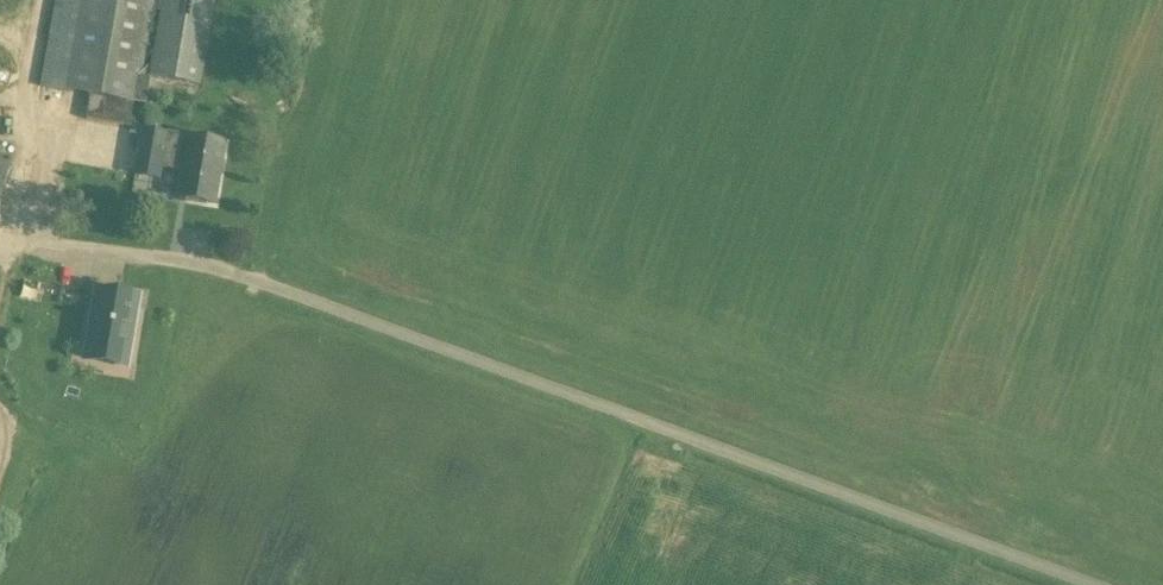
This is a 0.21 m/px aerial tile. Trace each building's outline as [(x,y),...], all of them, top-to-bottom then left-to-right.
[(39,88),(133,102),(146,104),(150,78),(201,86),(215,0),(55,0),(39,88)] [(128,127),(132,104),(90,97),(86,120),(128,127)] [(143,130),(139,154),(160,158),(158,168),(159,168),(160,168),(160,167),(181,171),(177,198),(214,204),(224,143),(143,130)] [(13,158),(0,154),(0,203),(13,158)] [(96,290),(87,343),(107,347),(105,358),(127,362),(138,297),(96,290)]
